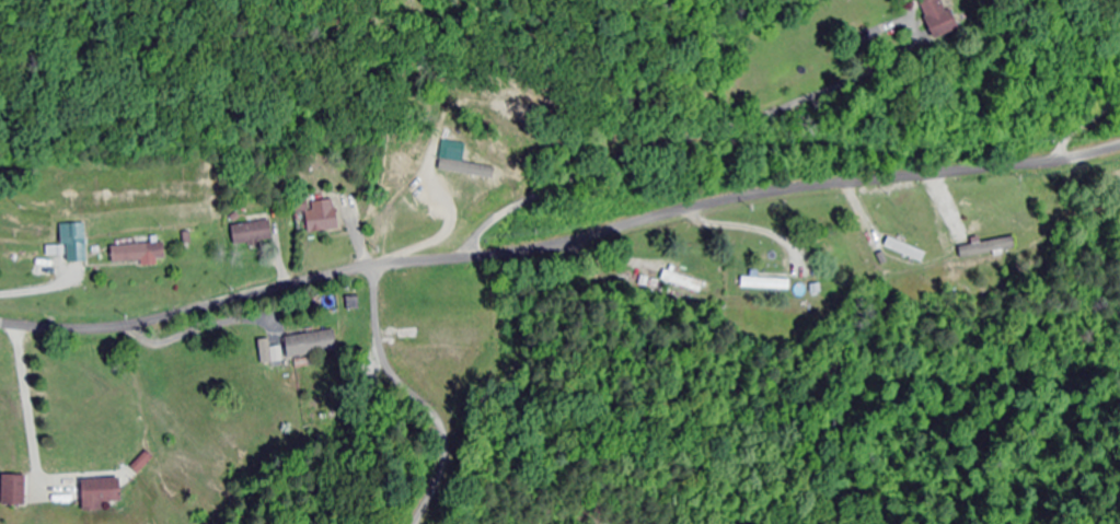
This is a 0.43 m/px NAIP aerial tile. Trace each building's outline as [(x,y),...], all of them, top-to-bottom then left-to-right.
[(962,28),(946,0),(919,0),(942,40),(962,28)] [(315,205),(316,212),(307,214),(312,235),(342,228),(336,200),(315,205)] [(237,249),(276,241),(271,220),(233,228),(237,249)] [(69,264),(90,263),(88,224),(62,225),(63,248),(49,249),(49,257),(69,256),(69,264)] [(927,254),(889,237),(884,247),(922,263),(927,254)] [(972,257),(1016,251),(1015,241),(970,247),(972,257)] [(116,266),(168,259),(166,243),(114,249),(116,266)] [(9,261),(9,269),(25,269),(25,264),(41,264),(41,253),(0,252),(0,261),(9,261)] [(665,288),(684,288),(684,293),(707,293),(707,278),(685,278),(685,270),(665,270),(665,288)] [(789,291),(789,281),(741,279),(740,290),(789,291)] [(338,353),(335,332),(287,338),(289,359),(338,353)] [(123,507),(123,481),(84,481),(84,507),(123,507)]
